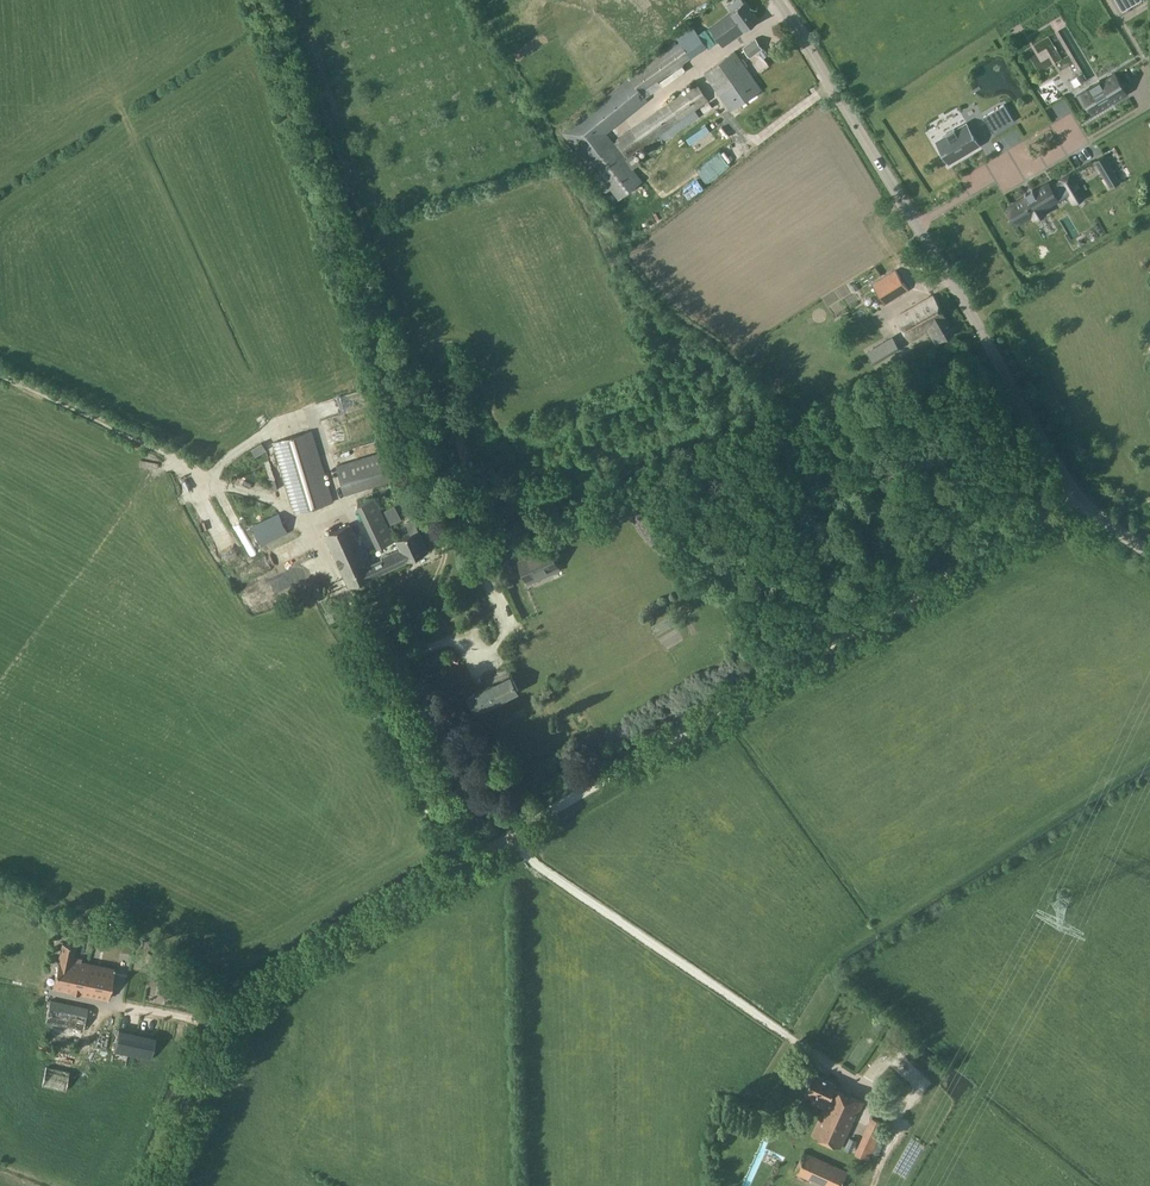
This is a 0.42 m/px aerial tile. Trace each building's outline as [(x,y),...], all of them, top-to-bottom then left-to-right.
[(1141,0),(1115,0),(1122,11),(1141,0)] [(759,20),(745,2),(731,12),(710,27),(723,46),(745,31),(745,30),(759,20)] [(693,54),(706,45),(696,30),(683,39),(693,54)] [(763,48),(756,38),(743,47),(750,57),(763,48)] [(644,180),(632,165),(617,146),(620,145),(628,156),(709,100),(697,84),(617,140),(614,141),(607,133),(648,100),(642,92),(692,57),(681,41),(630,77),(562,131),(590,167),(586,170),(596,184),(600,181),(615,201),(644,180)] [(762,89),(736,51),(705,73),(707,76),(704,77),(708,83),(710,81),(731,110),(762,89)] [(1115,73),(1101,82),(1100,80),(1101,82),(1091,88),(1090,86),(1089,86),(1090,88),(1077,95),(1085,108),(1088,106),(1093,114),(1103,107),(1127,93),(1115,73)] [(993,133),(1014,120),(1004,104),(984,116),(993,133)] [(937,143),(938,142),(943,150),(942,151),(949,162),(960,156),(960,157),(969,152),(968,151),(979,144),(967,123),(956,130),(954,128),(946,133),(947,135),(937,142),(937,143)] [(1095,160),(1096,162),(1105,177),(1114,171),(1105,156),(1104,155),(1095,160)] [(1011,206),(1020,221),(1033,214),(1035,217),(1046,211),(1044,207),(1067,193),(1073,202),(1084,196),(1071,173),(1060,180),(1061,182),(1051,188),(1048,184),(1034,192),(1032,189),(1025,194),(1026,197),(1011,206)] [(908,289),(896,270),(873,285),(885,304),(908,289)] [(912,341),(931,330),(937,342),(941,340),(954,332),(946,318),(947,318),(934,295),(897,316),(912,341)] [(893,336),(867,351),(874,364),(900,349),(893,336)] [(748,357),(752,363),(759,359),(755,353),(748,357)] [(456,462),(482,453),(474,426),(447,434),(456,462)] [(310,430),(273,442),(295,512),(332,501),(310,430)] [(384,451),(336,465),(343,489),(391,475),(384,451)] [(374,496),(357,504),(377,548),(394,539),(374,496)] [(502,506),(508,520),(522,514),(516,500),(502,506)] [(278,513),(260,522),(252,507),(246,510),(253,525),(252,526),(261,544),(287,532),(278,513)] [(349,587),(406,561),(400,549),(400,550),(370,563),(366,554),(363,555),(349,523),(325,534),(349,587)] [(406,561),(428,551),(415,523),(407,527),(410,533),(395,540),(400,550),(400,549),(406,561)] [(521,562),(528,578),(556,566),(549,550),(521,562)] [(476,711),(518,690),(510,675),(468,696),(476,711)] [(53,987),(81,993),(87,963),(81,962),(81,959),(72,957),(75,945),(62,942),(53,987)] [(108,998),(114,968),(87,963),(81,993),(108,998)] [(51,1000),(46,1021),(80,1029),(80,1031),(82,1031),(87,1008),(51,1000)] [(156,1037),(119,1029),(114,1051),(151,1058),(156,1037)] [(66,1090),(70,1071),(47,1066),(43,1085),(66,1090)] [(859,1110),(863,1102),(834,1089),(836,1083),(813,1072),(804,1093),(813,1097),(815,1093),(829,1100),(813,1134),(840,1146),(857,1109),(859,1110)] [(866,1128),(880,1134),(885,1123),(872,1117),(866,1128)] [(847,1171),(804,1151),(795,1172),(827,1185),(840,1185),(847,1171)]
